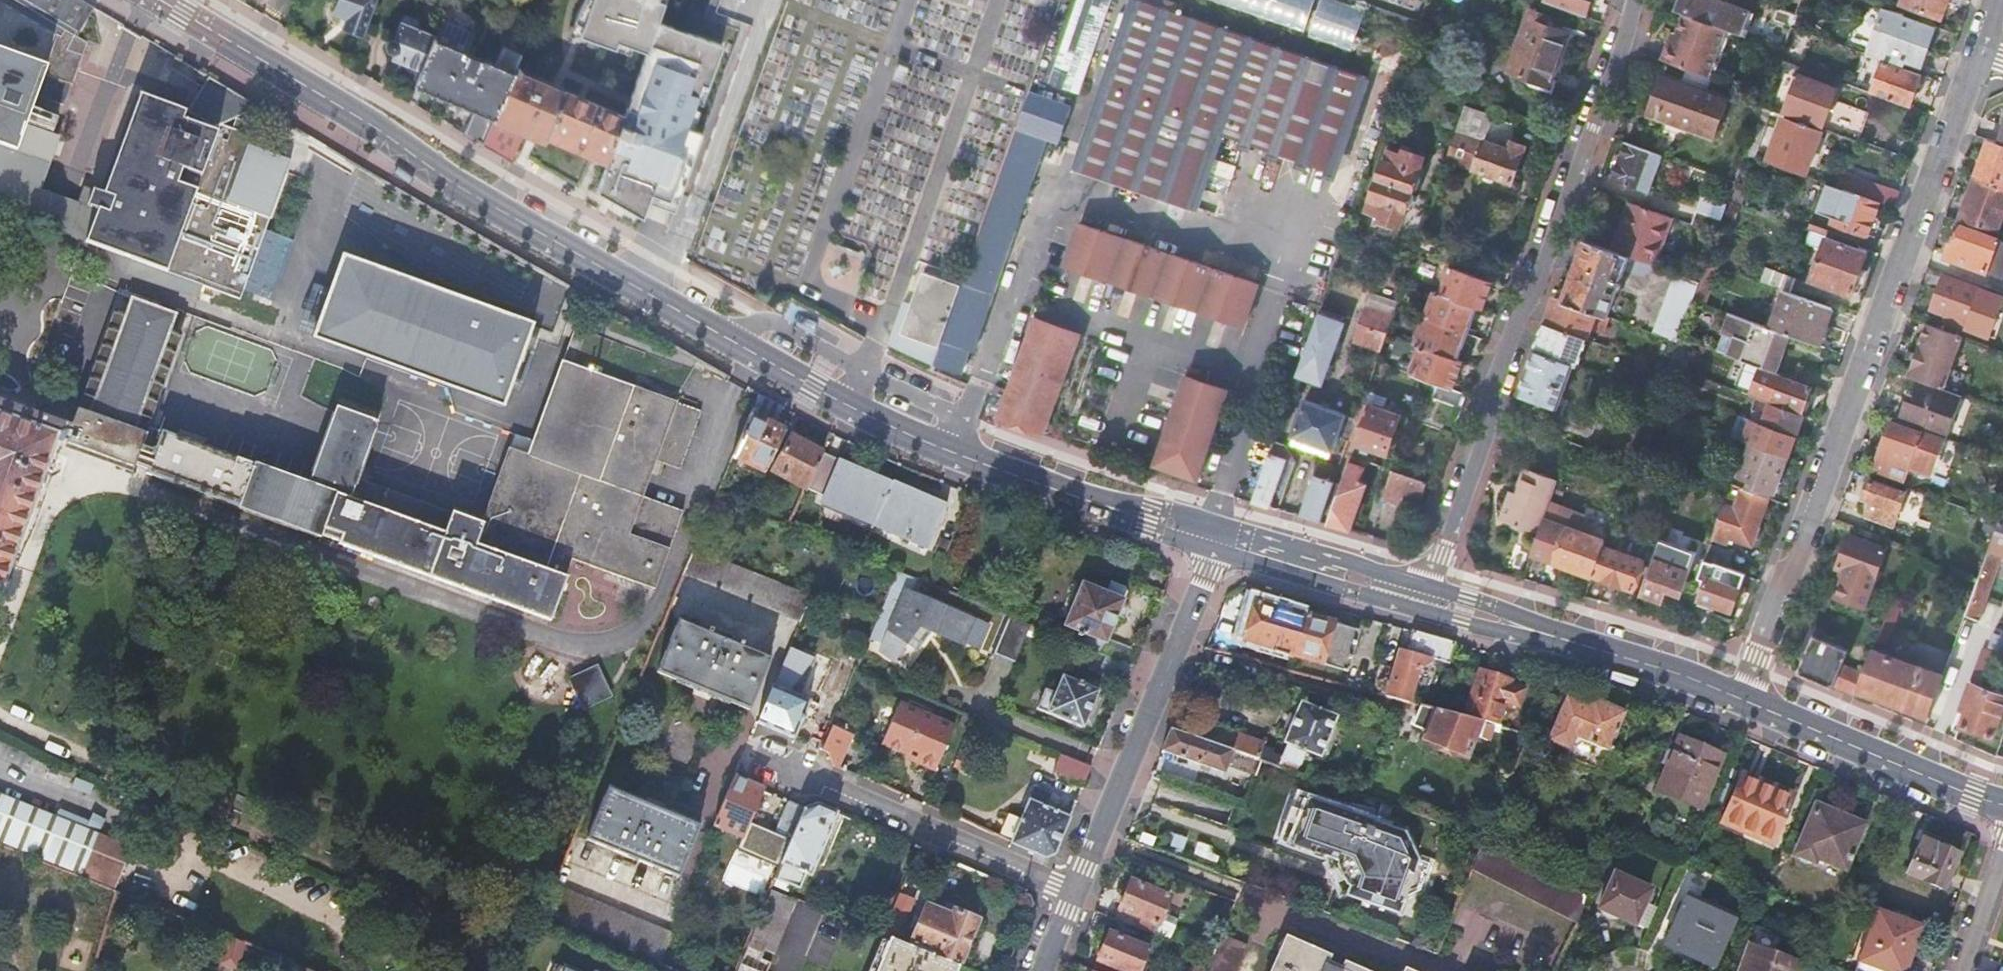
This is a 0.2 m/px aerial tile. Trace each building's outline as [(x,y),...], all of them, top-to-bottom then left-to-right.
[(17,151),(39,94),(56,100),(62,82),(73,86),(85,54),(76,50),(77,37),(94,9),(79,0),(0,0),(0,2),(61,39),(48,67),(0,49),(0,145),(17,151)] [(354,57),(374,0),(341,0),(335,13),(347,18),(344,28),(336,32),(330,43),(354,57)] [(696,102),(703,83),(710,86),(723,44),(688,31),(685,39),(671,34),(673,26),(659,21),(665,2),(659,0),(585,0),(575,22),(589,29),(585,38),(587,39),(616,49),(618,42),(633,47),(648,52),(632,97),(638,99),(635,109),(628,106),(625,116),(520,74),(521,69),(517,67),(514,73),(483,144),(513,162),(526,133),(547,142),(548,138),(608,163),(598,192),(645,217),(650,202),(668,209),(671,200),(679,203),(704,132),(695,129),(688,126),(694,108),(696,102)] [(1112,0),(1079,0),(1050,83),(1080,94),(1112,0)] [(1203,21),(1140,0),(1138,0),(1080,169),(1145,191),(1203,21)] [(1370,0),(1213,0),(1360,39),(1370,0)] [(1547,1),(1587,16),(1593,0),(1547,0),(1547,1)] [(1742,34),(1750,13),(1750,11),(1719,0),(1680,0),(1676,10),(1685,14),(1707,22),(1731,30),(1742,34)] [(1797,15),(1802,0),(1780,0),(1777,8),(1797,15)] [(1949,0),(1904,0),(1903,1),(1943,16),(1949,0)] [(1879,13),(1864,53),(1885,60),(1902,66),(1905,59),(1922,65),(1936,25),(1881,5),(1879,13)] [(1765,43),(1784,50),(1793,27),(1797,15),(1777,8),(1772,21),(1765,43)] [(1533,9),(1510,71),(1551,86),(1571,33),(1547,24),(1550,15),(1533,9)] [(1690,69),(1714,78),(1731,30),(1707,22),(1685,14),(1678,34),(1675,43),(1668,46),(1663,59),(1690,69)] [(399,72),(420,80),(436,39),(419,32),(420,30),(418,29),(419,25),(418,21),(407,17),(403,19),(395,41),(392,40),(389,42),(387,47),(390,52),(394,54),(398,52),(406,55),(399,72)] [(1266,43),(1203,21),(1145,191),(1195,209),(1221,134),(1234,138),(1266,43)] [(589,29),(575,22),(569,36),(586,42),(587,39),(585,38),(589,29)] [(688,31),(673,26),(671,34),(685,39),(688,31)] [(1673,32),(1668,46),(1675,43),(1678,34),(1673,32)] [(1832,41),(1812,34),(1810,41),(1830,49),(1832,41)] [(465,134),(483,145),(514,73),(436,39),(424,70),(417,87),(475,112),(465,134)] [(618,42),(616,49),(630,54),(633,47),(618,42)] [(1330,171),(1363,77),(1266,43),(1234,138),(1330,171)] [(1885,60),(1873,93),(1910,106),(1916,90),(1921,92),(1924,83),(1919,81),(1922,74),(1902,66),(1885,60)] [(1838,102),(1834,112),(1829,110),(1837,88),(1833,86),(1830,85),(1798,74),(1785,111),(1824,125),(1823,127),(1858,139),(1868,113),(1838,102)] [(1366,78),(1363,77),(1330,171),(1334,173),(1366,78)] [(1650,114),(1715,137),(1729,98),(1673,77),(1668,90),(1660,86),(1650,114)] [(254,103),(220,83),(211,97),(244,118),(254,103)] [(703,83),(696,102),(703,105),(710,86),(703,83)] [(103,194),(97,211),(85,244),(130,260),(171,275),(172,272),(199,282),(198,285),(199,285),(218,292),(241,301),(244,291),(266,230),(270,219),(227,204),(252,136),(233,129),(232,130),(228,142),(212,136),(216,125),(192,116),(190,123),(182,120),(184,113),(185,112),(139,95),(103,194)] [(1500,117),(1467,105),(1448,158),(1514,183),(1526,147),(1512,142),(1511,145),(1500,140),(1498,146),(1485,141),(1492,124),(1496,125),(1500,117)] [(702,110),(694,108),(688,126),(695,129),(702,110)] [(192,116),(184,113),(182,120),(190,123),(192,116)] [(1785,118),(1769,162),(1806,175),(1822,132),(1785,118)] [(228,142),(232,130),(216,125),(212,136),(228,142)] [(946,341),(970,350),(974,351),(1035,174),(1048,178),(1060,142),(1047,138),(1019,128),(983,233),(963,290),(946,341)] [(1976,177),(2002,186),(2002,143),(2000,142),(1989,138),(1976,176),(1976,177)] [(1662,154),(1627,142),(1614,177),(1649,190),(1662,154)] [(1386,155),(1382,154),(1373,178),(1412,192),(1424,156),(1404,149),(1402,154),(1388,149),(1386,155)] [(1382,154),(1375,152),(1367,176),(1373,178),(1382,154)] [(1854,174),(1848,190),(1876,201),(1882,184),(1854,174)] [(1399,227),(1412,192),(1373,178),(1367,176),(1365,182),(1375,186),(1373,193),(1367,209),(1382,214),(1380,220),(1399,227)] [(1960,220),(1998,232),(2002,218),(2002,186),(1976,177),(1960,220)] [(1375,186),(1365,182),(1363,189),(1373,193),(1375,186)] [(1815,214),(1809,229),(1828,236),(1859,247),(1864,233),(1869,235),(1881,202),(1876,201),(1848,190),(1845,189),(1828,183),(1818,211),(1834,217),(1833,221),(1815,214)] [(87,207),(97,211),(103,194),(93,191),(87,207)] [(1725,212),(1728,205),(1703,196),(1693,224),(1718,233),(1725,212)] [(671,200),(668,209),(676,211),(679,203),(671,200)] [(1735,202),(1730,200),(1728,205),(1725,212),(1730,214),(1735,202)] [(1655,267),(1672,217),(1629,202),(1618,235),(1621,236),(1615,253),(1654,267),(1655,267)] [(1259,284),(1082,223),(1067,265),(1245,325),(1259,284)] [(1951,243),(1945,257),(1996,276),(1999,267),(2002,268),(2002,240),(1963,226),(1956,244),(1951,243)] [(266,230),(244,291),(273,302),(295,241),(266,230)] [(1621,236),(1618,235),(1611,252),(1615,253),(1621,236)] [(1859,247),(1828,236),(1811,280),(1852,295),(1868,251),(1859,247)] [(1643,277),(1654,267),(1615,253),(1611,252),(1586,243),(1569,287),(1566,286),(1559,290),(1557,297),(1608,315),(1617,292),(1619,293),(1623,282),(1621,281),(1625,271),(1643,277)] [(535,324),(371,261),(338,346),(501,409),(535,324)] [(1493,281),(1452,266),(1442,294),(1477,307),(1483,309),(1493,281)] [(1794,277),(1766,268),(1762,280),(1789,290),(1794,277)] [(1694,299),(1699,283),(1675,275),(1654,332),(1678,341),(1680,337),(1694,299)] [(1972,331),(1976,321),(1970,318),(1981,289),(1944,275),(1932,309),(1950,316),(1947,322),(1972,331)] [(946,341),(963,290),(926,278),(911,321),(905,338),(942,351),(946,341)] [(215,300),(218,292),(199,285),(196,293),(215,300)] [(1833,307),(1785,290),(1771,327),(1790,334),(1817,344),(1823,326),(1825,327),(1833,307)] [(1468,333),(1477,307),(1442,294),(1436,291),(1427,318),(1468,333)] [(1604,330),(1609,316),(1608,315),(1557,297),(1547,324),(1588,339),(1593,326),(1604,330)] [(561,363),(527,455),(505,447),(477,523),(358,479),(382,414),(343,400),(337,416),(338,416),(312,486),(163,431),(162,433),(142,425),(172,344),(166,341),(175,317),(133,302),(124,326),(118,324),(85,415),(78,413),(72,429),(153,458),(148,474),(551,623),(574,562),(657,592),(686,516),(646,501),(660,464),(676,470),(697,413),(561,363)] [(1351,320),(1321,309),(1299,372),(1310,376),(1312,370),(1324,374),(1342,323),(1349,326),(1351,320)] [(1388,334),(1392,320),(1365,310),(1354,341),(1382,351),(1388,334)] [(1771,327),(1732,313),(1725,333),(1737,337),(1731,355),(1753,363),(1767,368),(1768,369),(1773,371),(1776,372),(1790,334),(1771,327)] [(77,364),(86,324),(57,317),(48,358),(77,364)] [(1008,397),(1001,417),(1044,433),(1080,333),(1038,317),(1011,389),(997,384),(994,392),(1008,397)] [(1468,333),(1427,318),(1417,345),(1423,347),(1458,360),(1468,333)] [(1952,366),(1962,336),(1926,323),(1907,374),(1920,379),(1958,393),(1965,371),(1952,366)] [(1578,366),(1588,339),(1547,324),(1537,351),(1575,365),(1578,366)] [(1458,360),(1423,347),(1413,374),(1440,384),(1453,388),(1463,362),(1458,360)] [(1575,365),(1537,351),(1521,394),(1559,407),(1575,365)] [(1773,371),(1768,369),(1760,391),(1774,396),(1782,374),(1776,372),(1773,371)] [(1810,395),(1813,385),(1782,374),(1774,396),(1773,397),(1805,409),(1810,395)] [(1229,389),(1188,375),(1157,465),(1198,479),(1229,389)] [(1948,437),(1963,395),(1958,393),(1920,379),(1911,406),(1905,403),(1899,419),(1924,428),(1945,436),(1948,437)] [(1453,388),(1440,384),(1435,398),(1463,408),(1468,394),(1453,388)] [(1350,403),(1327,394),(1323,404),(1308,399),(1294,437),(1336,452),(1349,414),(1347,413),(1350,403)] [(1804,414),(1759,397),(1755,408),(1767,413),(1763,424),(1796,436),(1804,414)] [(782,409),(759,398),(734,458),(766,473),(786,433),(773,427),(782,409)] [(2,585),(61,424),(0,401),(0,584),(2,585)] [(1402,418),(1364,404),(1358,423),(1364,425),(1357,444),(1389,455),(1402,418)] [(1939,452),(1945,436),(1924,428),(1922,432),(1891,420),(1873,468),(1905,480),(1910,467),(1926,472),(1934,451),(1939,452)] [(1796,436),(1763,424),(1756,444),(1789,457),(1796,436)] [(771,472),(805,490),(822,452),(792,436),(771,472)] [(1789,457),(1756,444),(1752,443),(1745,459),(1761,464),(1755,481),(1754,485),(1771,491),(1776,492),(1789,457)] [(822,452),(805,490),(807,492),(808,489),(826,497),(825,500),(875,522),(892,482),(824,454),(824,453),(822,452)] [(1271,453),(1254,502),(1271,507),(1288,458),(1271,453)] [(1353,457),(1330,524),(1352,531),(1367,486),(1360,484),(1368,462),(1353,457)] [(1739,475),(1755,481),(1761,464),(1745,459),(1739,475)] [(1337,482),(1343,466),(1319,461),(1313,477),(1317,475),(1320,476),(1337,482)] [(1705,474),(1686,467),(1685,472),(1703,478),(1705,474)] [(1539,533),(1550,504),(1558,481),(1525,469),(1517,493),(1512,491),(1503,520),(1539,533)] [(1429,483),(1407,475),(1394,471),(1384,498),(1401,505),(1405,495),(1422,501),(1429,483)] [(1703,478),(1685,472),(1683,477),(1701,484),(1703,478)] [(1324,523),(1337,482),(1320,476),(1306,517),(1324,523)] [(1869,479),(1862,497),(1871,500),(1866,515),(1893,525),(1905,492),(1869,479)] [(875,522),(874,525),(930,548),(947,506),(892,482),(875,522)] [(1782,509),(1785,503),(1769,497),(1752,491),(1742,487),(1735,508),(1725,504),(1713,538),(1728,543),(1731,536),(1752,543),(1766,503),(1782,509)] [(740,509),(716,499),(711,512),(735,522),(740,509)] [(1603,546),(1605,542),(1592,537),(1595,528),(1581,522),(1583,516),(1550,504),(1539,533),(1532,554),(1592,576),(1603,546)] [(2001,520),(1990,548),(1980,576),(1974,594),(1966,614),(1980,619),(1987,599),(2002,554),(2002,514),(2001,520)] [(1852,581),(1870,588),(1885,548),(1849,534),(1836,568),(1854,574),(1852,581)] [(1733,553),(1711,544),(1706,559),(1728,567),(1733,553)] [(1644,562),(1603,546),(1592,576),(1633,592),(1644,562)] [(813,598),(695,551),(684,577),(802,623),(813,598)] [(1706,559),(1703,567),(1713,571),(1711,575),(1710,574),(1701,598),(1702,599),(1701,603),(1715,608),(1716,604),(1733,610),(1738,596),(1742,597),(1746,587),(1742,586),(1747,574),(1728,567),(1706,559)] [(1680,602),(1686,582),(1689,575),(1656,563),(1644,596),(1663,603),(1665,596),(1670,598),(1670,599),(1680,602)] [(917,580),(899,573),(870,640),(888,648),(886,652),(901,660),(911,645),(922,652),(935,631),(965,645),(975,619),(912,593),(917,580)] [(1885,616),(1875,641),(1885,645),(1911,576),(1901,573),(1885,616)] [(1106,643),(1102,654),(1106,656),(1116,660),(1132,666),(1138,652),(1108,639),(1126,593),(1125,588),(1116,584),(1110,586),(1108,593),(1082,582),(1065,626),(1106,643)] [(1293,657),(1304,616),(1251,600),(1240,641),(1293,657)] [(1360,633),(1304,616),(1293,657),(1348,673),(1360,633)] [(1030,626),(1009,617),(993,655),(1015,664),(1030,626)] [(747,645),(742,643),(740,647),(713,635),(715,632),(710,630),(709,634),(680,622),(658,674),(750,712),(772,660),(745,649),(747,645)] [(1798,672),(1854,696),(1857,689),(1864,671),(1842,662),(1848,647),(1821,636),(1823,629),(1811,624),(1804,643),(1808,644),(1798,672)] [(1395,669),(1379,665),(1372,695),(1405,704),(1420,654),(1447,662),(1452,645),(1453,643),(1412,631),(1411,633),(1408,644),(1403,642),(1395,669)] [(2002,636),(1996,633),(1988,643),(2002,648),(2002,635),(2002,636)] [(1929,717),(1945,674),(1872,648),(1864,671),(1857,689),(1929,717)] [(899,664),(901,660),(886,652),(885,655),(899,664)] [(854,677),(857,670),(842,663),(830,692),(845,698),(852,682),(854,677)] [(596,667),(571,678),(585,710),(610,699),(596,667)] [(1478,673),(1477,678),(1510,687),(1512,682),(1478,673)] [(862,681),(854,677),(852,682),(860,686),(862,681)] [(1097,695),(1099,692),(1062,677),(1056,694),(1045,690),(1037,710),(1083,728),(1084,725),(1092,728),(1105,698),(1097,695)] [(1465,719),(1479,723),(1499,728),(1506,703),(1520,708),(1524,691),(1510,687),(1477,678),(1465,719)] [(1971,685),(1962,710),(1968,712),(1963,727),(1993,737),(2000,718),(2002,719),(2002,696),(1971,685)] [(774,686),(758,724),(794,739),(809,702),(774,686)] [(1551,726),(1562,702),(1549,697),(1539,721),(1551,726)] [(1592,699),(1589,707),(1567,697),(1548,742),(1569,751),(1567,757),(1601,771),(1626,713),(1592,699)] [(901,704),(883,744),(907,754),(905,757),(936,771),(955,728),(901,704)] [(1297,768),(1304,753),(1319,759),(1336,720),(1301,705),(1284,744),(1287,746),(1280,760),(1297,768)] [(1451,715),(1430,710),(1425,722),(1430,724),(1423,742),(1465,758),(1479,723),(1465,719),(1451,715)] [(1197,722),(1178,715),(1172,731),(1171,732),(1191,738),(1197,722)] [(833,766),(837,768),(851,737),(850,736),(852,732),(834,723),(822,752),(826,754),(833,766)] [(1233,753),(1257,761),(1262,745),(1220,730),(1210,737),(1207,744),(1233,753)] [(1171,732),(1163,753),(1225,774),(1233,753),(1207,744),(1191,738),(1171,732)] [(1669,766),(1658,790),(1701,809),(1724,755),(1681,737),(1674,753),(1672,752),(1667,765),(1669,766)] [(972,760),(960,755),(955,766),(968,771),(972,760)] [(1091,767),(1069,758),(1062,774),(1084,783),(1091,767)] [(1366,799),(1375,775),(1372,774),(1367,786),(1363,798),(1366,799)] [(1723,823),(1774,845),(1795,797),(1744,775),(1723,823)] [(763,791),(734,779),(715,825),(743,837),(763,791)] [(700,827),(608,790),(586,842),(678,879),(700,827)] [(1032,791),(1011,844),(1045,859),(1055,855),(1070,818),(1045,808),(1050,798),(1048,796),(1034,790),(1032,791)] [(0,794),(0,803),(28,815),(23,825),(36,830),(44,812),(0,794)] [(786,855),(805,808),(789,801),(781,821),(784,822),(773,849),(786,855)] [(1309,801),(1294,844),(1354,866),(1414,888),(1420,890),(1429,865),(1417,861),(1404,835),(1309,801)] [(99,885),(117,841),(86,828),(93,813),(80,807),(76,816),(47,804),(44,812),(36,830),(23,825),(28,815),(0,803),(0,844),(26,854),(99,885)] [(818,804),(805,808),(786,855),(776,879),(801,890),(802,888),(806,889),(809,881),(806,879),(807,875),(812,877),(838,812),(818,804)] [(1816,862),(1819,856),(1846,867),(1864,826),(1818,806),(1797,854),(1816,862)] [(1907,874),(1944,890),(1959,855),(1922,839),(1907,874)] [(1354,866),(1294,844),(1293,846),(1329,858),(1335,870),(1341,884),(1347,896),(1398,913),(1404,899),(1419,891),(1420,890),(1414,888),(1354,866)] [(1586,895),(1483,844),(1472,871),(1579,923),(1586,907),(1581,905),(1578,904),(1586,895)] [(1342,894),(1347,896),(1341,884),(1335,870),(1329,858),(1327,863),(1342,894)] [(760,889),(767,871),(733,859),(727,877),(760,889)] [(1617,873),(1601,907),(1636,923),(1652,888),(1617,873)] [(1118,922),(1156,936),(1171,899),(1143,888),(1132,883),(1121,911),(1122,912),(1118,922)] [(558,888),(546,914),(651,961),(660,965),(672,935),(558,888)] [(738,970),(768,970),(797,901),(771,890),(738,970)] [(1689,893),(1666,944),(1715,966),(1738,916),(1689,893)] [(916,904),(900,897),(885,936),(890,938),(900,942),(916,904)] [(911,947),(960,966),(961,966),(980,920),(959,912),(960,909),(949,904),(944,916),(927,909),(911,947)] [(1855,970),(1907,970),(1923,926),(1878,909),(1855,970)] [(1097,970),(1140,970),(1142,968),(1149,970),(1155,956),(1149,953),(1150,951),(1111,935),(1110,937),(1105,936),(1101,947),(1105,949),(1100,962),(1100,963),(1097,970)] [(1248,947),(1222,936),(1213,957),(1207,970),(1238,970),(1248,947)] [(238,969),(245,945),(229,938),(221,964),(238,969)] [(900,942),(890,938),(877,970),(958,970),(960,966),(911,947),(900,942)] [(1348,965),(1347,964),(1330,957),(1326,956),(1286,939),(1273,970),(1362,970),(1348,965)] [(1740,970),(1797,970),(1799,964),(1749,946),(1740,970)] [(1328,952),(1326,956),(1330,957),(1347,964),(1348,965),(1350,962),(1342,949),(1328,952)]
